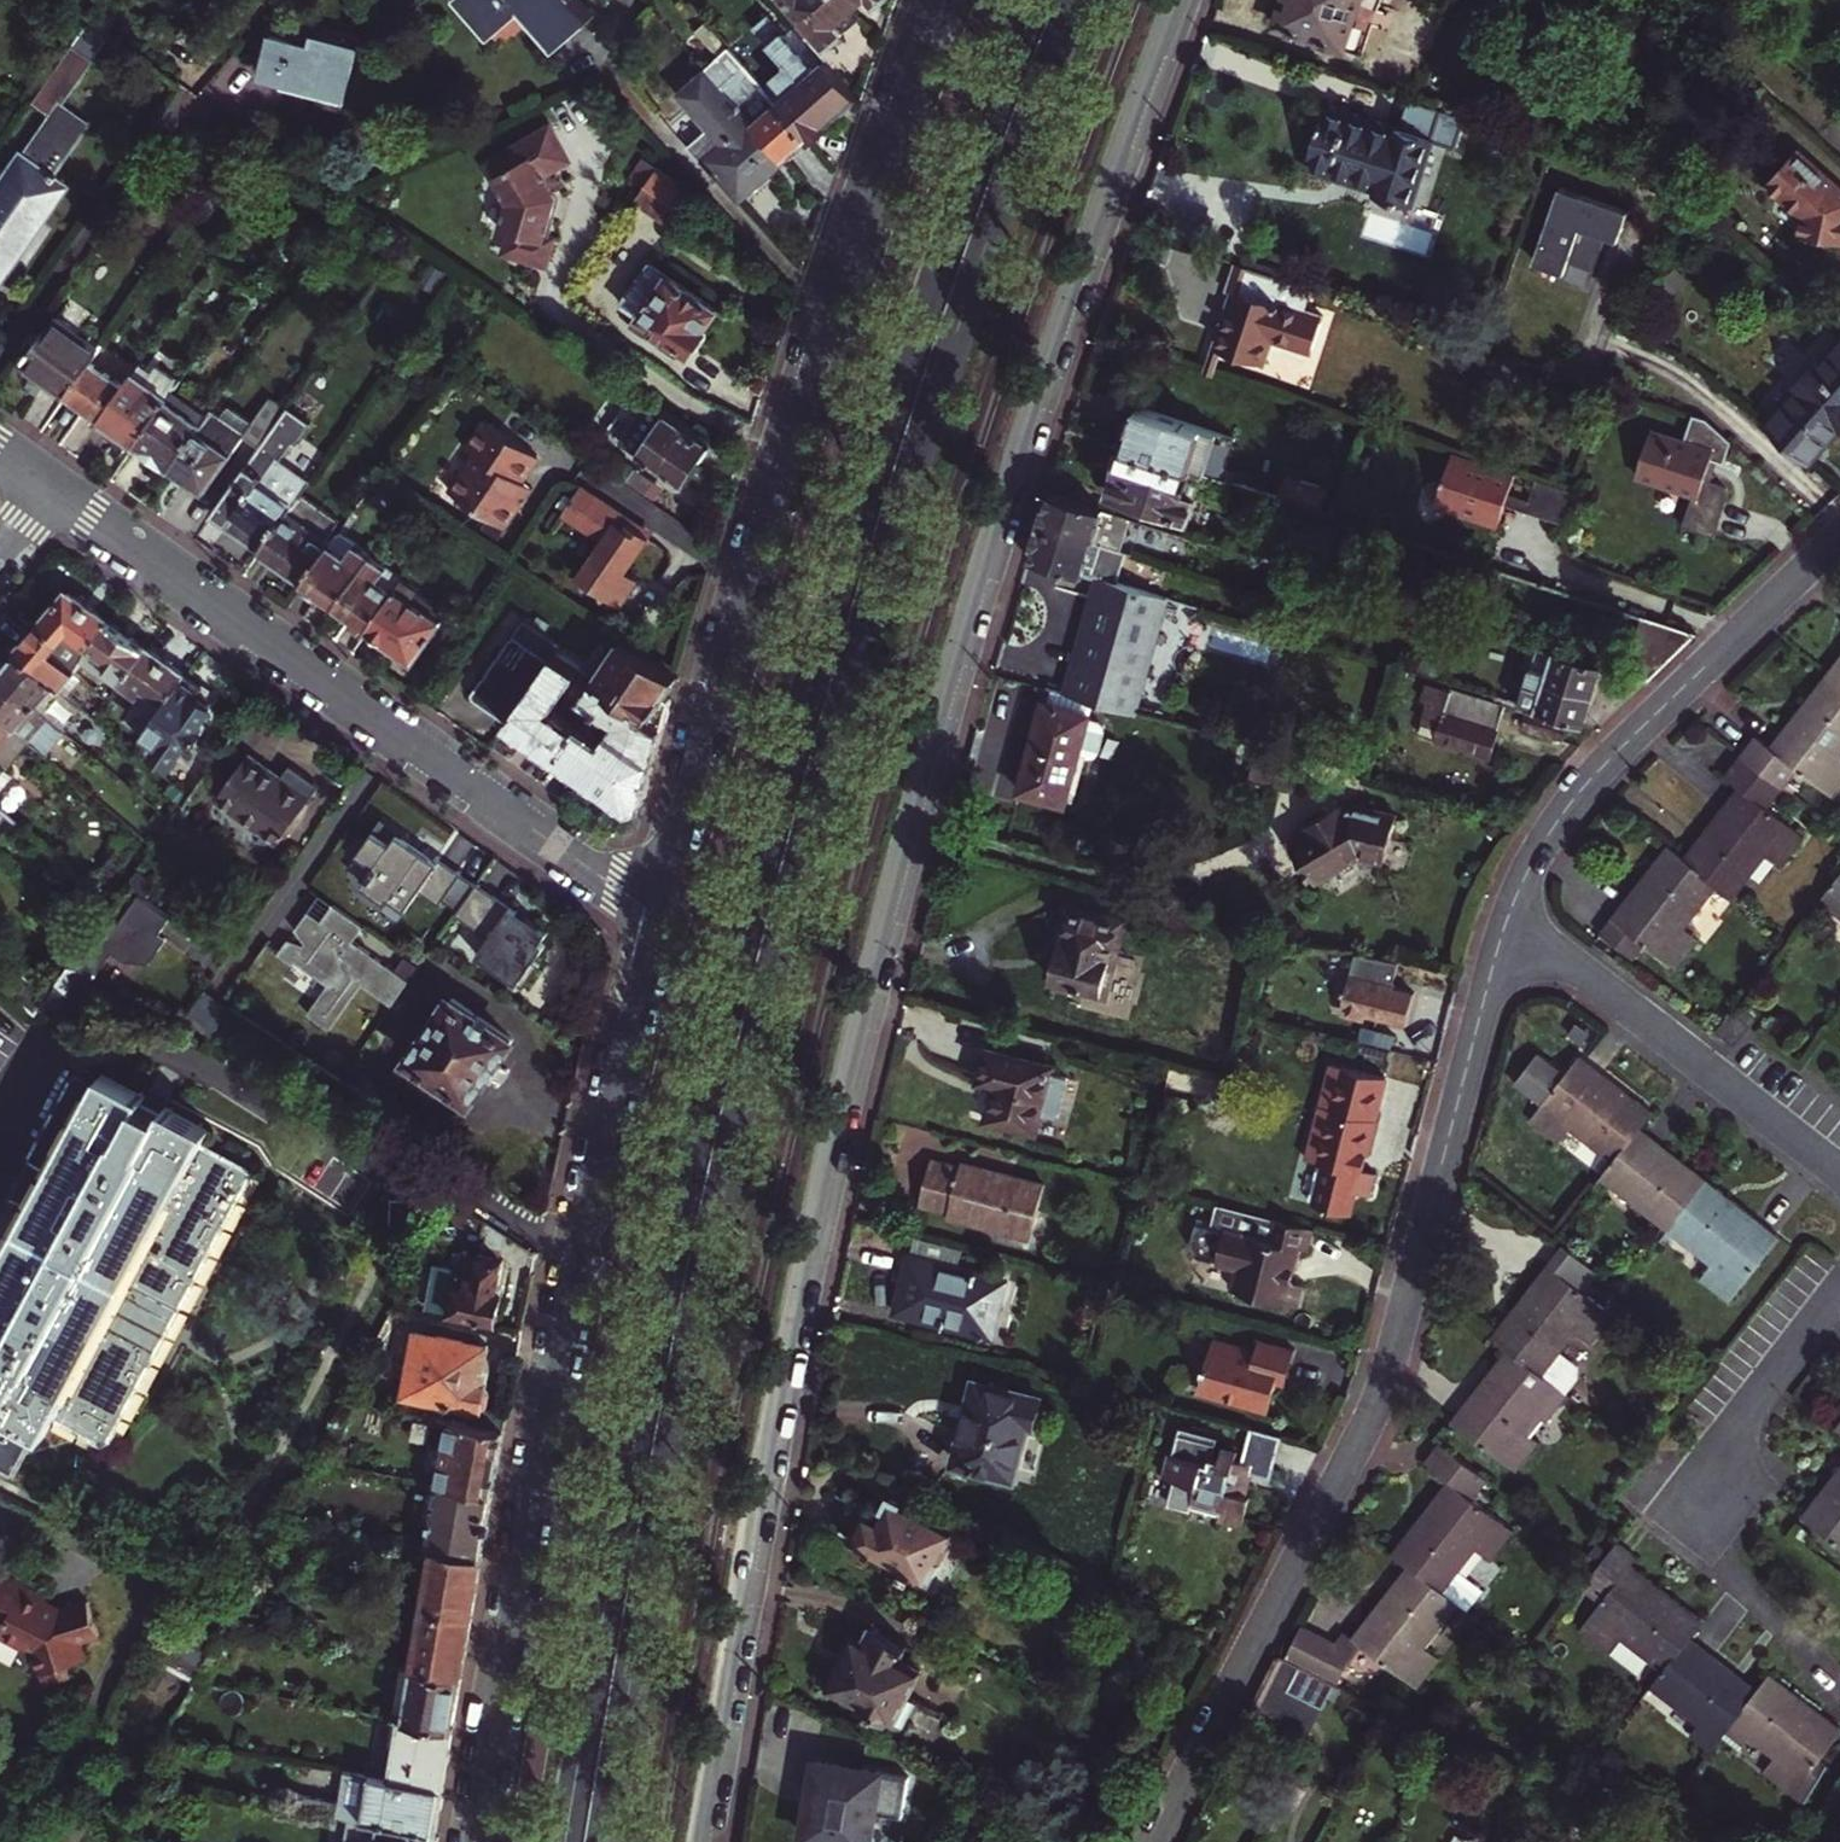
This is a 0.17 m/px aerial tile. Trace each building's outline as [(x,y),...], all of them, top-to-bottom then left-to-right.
[(498,30),(521,10),(555,48),(594,12),(583,0),(472,0),(498,30)] [(853,10),(844,0),(789,0),(829,46),(860,18),(853,10)] [(853,10),(865,0),(844,0),(853,10)] [(1276,25),(1363,54),(1381,0),(1284,0),(1276,25)] [(814,68),(768,15),(753,27),(768,44),(832,118),(856,97),(823,60),(814,68)] [(275,35),(266,70),(348,90),(360,39),(317,29),(314,44),(275,35)] [(67,185),(56,178),(60,172),(56,169),(72,146),(89,121),(61,101),(92,57),(72,43),(33,98),(53,112),(1,187),(0,189),(0,279),(67,185)] [(785,95),(776,103),(808,139),(809,140),(834,119),(832,118),(768,44),(752,57),(785,95)] [(743,65),(776,103),(785,95),(752,57),(743,65)] [(778,153),(733,101),(706,71),(680,94),(723,144),(705,159),(740,200),(784,160),(778,153)] [(747,89),(733,101),(778,153),(784,160),(808,139),(776,103),(766,111),(747,89)] [(1465,116),(1407,97),(1398,127),(1326,104),(1307,162),(1351,176),(1349,181),(1377,190),(1375,196),(1405,205),(1428,137),(1455,147),(1465,116)] [(557,217),(563,198),(560,192),(569,188),(560,170),(576,161),(559,127),(496,159),(503,173),(500,175),(514,201),(506,227),(516,231),(509,251),(550,264),(558,238),(554,236),(560,218),(557,217)] [(1798,150),(1768,184),(1781,196),(1805,217),(1801,236),(1839,244),(1839,187),(1798,150)] [(642,192),(633,205),(674,234),(697,200),(644,163),(629,183),(642,192)] [(1629,211),(1562,187),(1535,259),(1563,270),(1570,260),(1594,267),(1609,226),(1621,230),(1629,211)] [(1308,288),(1271,275),(1235,264),(1228,289),(1235,291),(1215,348),(1264,364),(1269,349),(1270,344),(1309,356),(1321,318),(1300,311),(1302,307),(1308,288)] [(717,312),(652,267),(623,308),(640,320),(634,330),(654,343),(657,339),(661,342),(667,341),(669,339),(693,355),(700,354),(708,342),(703,334),(717,312)] [(1323,314),(1302,307),(1300,311),(1321,318),(1323,314)] [(27,363),(70,393),(101,349),(58,319),(27,363)] [(116,400),(140,366),(105,342),(101,349),(70,393),(104,417),(116,400)] [(1821,363),(1817,359),(1792,386),(1797,391),(1767,423),(1811,462),(1839,430),(1839,342),(1821,363)] [(1270,344),(1269,349),(1307,361),(1309,356),(1270,344)] [(104,417),(138,441),(170,397),(171,395),(149,379),(156,369),(144,361),(140,366),(116,400),(104,417)] [(178,459),(205,421),(170,397),(138,441),(173,466),(178,459)] [(216,406),(205,421),(178,459),(173,466),(208,491),(247,436),(261,446),(288,406),(275,397),(251,431),(216,406)] [(261,446),(245,469),(232,487),(213,513),(229,524),(263,548),(293,505),(301,493),(306,485),(312,477),(283,457),(294,441),(302,437),(313,420),(290,405),(288,406),(261,446)] [(1127,448),(1196,470),(1207,473),(1220,433),(1140,406),(1127,448)] [(711,440),(669,412),(651,438),(645,433),(633,450),(682,485),(711,440)] [(1705,416),(1693,413),(1684,439),(1651,429),(1636,475),(1695,494),(1684,526),(1716,536),(1730,492),(1729,488),(1726,485),(1713,480),(1720,460),(1726,462),(1733,440),(1705,416)] [(473,443),(482,449),(455,490),(510,527),(526,502),(519,497),(528,484),(521,480),(539,453),(503,428),(502,421),(494,422),(490,419),(473,443)] [(1188,493),(1196,470),(1127,448),(1119,451),(1115,464),(1119,473),(1112,492),(1116,493),(1115,496),(1143,505),(1145,502),(1194,518),(1200,497),(1188,493)] [(1510,493),(1517,471),(1455,451),(1438,503),(1500,524),(1506,504),(1510,493)] [(1282,498),(1321,511),(1329,488),(1290,475),(1282,498)] [(1531,500),(1527,512),(1564,523),(1574,490),(1572,489),(1538,478),(1531,500)] [(519,497),(526,502),(535,489),(528,484),(519,497)] [(308,524),(334,542),(335,541),(338,536),(333,533),(347,513),(306,485),(301,493),(293,505),(312,519),(308,524)] [(1040,524),(1131,553),(1137,555),(1147,522),(1050,492),(1040,524)] [(1531,500),(1510,493),(1506,504),(1527,512),(1531,500)] [(632,572),(657,533),(610,500),(578,547),(565,566),(622,606),(641,578),(632,572)] [(1500,526),(1500,524),(1438,503),(1438,506),(1500,526)] [(293,505),(263,548),(307,580),(323,557),(334,542),(308,524),(312,519),(293,505)] [(1121,583),(1131,553),(1040,524),(1030,556),(1102,578),(1121,583)] [(352,553),(359,542),(343,530),(338,536),(335,541),(352,553)] [(324,592),(340,603),(370,560),(375,553),(359,542),(352,553),(335,541),(334,542),(323,557),(307,580),(304,584),(321,596),(324,592)] [(368,630),(371,627),(398,587),(384,577),(392,566),(375,553),(370,560),(340,603),(355,614),(352,618),(368,630)] [(371,627),(416,659),(445,620),(414,598),(422,587),(406,576),(398,587),(371,627)] [(1121,583),(1102,578),(1070,692),(1095,699),(1101,701),(1135,710),(1166,597),(1121,583)] [(38,621),(59,640),(76,620),(98,636),(108,620),(66,590),(38,621)] [(98,636),(82,659),(103,678),(107,672),(124,684),(148,648),(108,620),(98,636)] [(16,646),(68,692),(72,687),(64,679),(82,659),(59,640),(38,621),(16,646)] [(507,716),(511,719),(553,659),(521,637),(519,640),(516,638),(504,655),(506,657),(504,661),(502,659),(491,675),(493,676),(490,680),(488,679),(477,694),(479,695),(476,699),(505,719),(507,716)] [(595,678),(609,688),(665,727),(672,702),(665,694),(677,677),(623,639),(595,678)] [(0,665),(0,675),(65,730),(70,723),(57,712),(71,694),(68,692),(16,646),(0,665)] [(148,648),(124,684),(141,697),(133,709),(153,723),(186,674),(148,648)] [(1603,667),(1542,648),(1533,679),(1594,698),(1603,667)] [(529,736),(559,758),(591,714),(609,688),(595,678),(558,653),(553,659),(511,719),(509,722),(514,725),(510,730),(526,741),(529,736)] [(1828,673),(1839,682),(1839,658),(1828,673)] [(1828,673),(1772,746),(1760,735),(1744,756),(1791,792),(1806,773),(1836,797),(1839,791),(1839,682),(1828,673)] [(195,743),(204,731),(203,721),(214,705),(204,698),(209,691),(186,674),(153,723),(142,737),(157,747),(156,749),(174,762),(185,745),(195,743)] [(14,727),(26,738),(29,740),(32,743),(42,731),(56,743),(65,731),(65,730),(0,675),(0,715),(14,727)] [(1586,724),(1594,698),(1533,679),(1524,705),(1586,724)] [(1492,757),(1507,708),(1428,686),(1423,702),(1431,704),(1421,737),(1492,757)] [(1074,799),(1087,755),(1100,749),(1106,730),(1100,720),(1090,717),(1095,699),(1070,692),(1052,687),(1048,702),(1044,701),(1020,792),(1068,804),(1069,798),(1074,799)] [(609,688),(591,714),(657,759),(665,727),(609,688)] [(57,712),(70,723),(73,726),(88,709),(71,694),(57,712)] [(1522,729),(1565,741),(1570,722),(1529,710),(1522,729)] [(591,714),(559,758),(631,810),(645,805),(646,801),(657,759),(591,714)] [(14,727),(0,715),(0,743),(14,727)] [(0,743),(0,769),(26,738),(14,727),(0,743)] [(252,755),(219,800),(280,845),(321,788),(293,769),(286,779),(252,755)] [(1285,755),(1276,787),(1291,791),(1299,759),(1285,755)] [(1741,787),(1686,857),(1722,886),(1736,897),(1768,854),(1783,864),(1807,836),(1775,811),(1791,792),(1744,756),(1728,777),(1741,787)] [(1471,817),(1475,805),(1462,801),(1459,814),(1471,817)] [(1312,831),(1291,843),(1316,884),(1363,857),(1387,863),(1399,816),(1355,805),(1346,811),(1343,806),(1309,826),(1312,831)] [(384,818),(358,855),(376,867),(365,884),(388,901),(392,896),(409,908),(422,889),(442,903),(445,898),(463,873),(437,857),(432,865),(399,843),(405,834),(384,818)] [(432,865),(437,857),(405,834),(399,843),(432,865)] [(1688,927),(1722,886),(1686,857),(1670,845),(1601,935),(1645,969),(1658,953),(1680,969),(1702,939),(1688,927)] [(1839,914),(1839,875),(1821,899),(1839,914)] [(479,882),(458,913),(492,937),(480,954),(526,987),(542,964),(536,960),(547,944),(543,942),(550,932),(479,882)] [(109,905),(44,1001),(82,993),(115,945),(127,954),(149,960),(165,937),(157,931),(169,914),(137,891),(121,914),(109,905)] [(354,942),(365,927),(334,905),(322,922),(310,914),(297,932),(308,944),(306,947),(290,942),(280,956),(295,966),(297,963),(330,985),(309,1015),(332,1030),(364,984),(395,1006),(411,981),(354,942)] [(1066,989),(1076,992),(1079,991),(1086,993),(1087,991),(1111,997),(1118,971),(1112,969),(1125,922),(1073,909),(1068,929),(1066,928),(1054,977),(1057,978),(1055,985),(1066,988),(1066,989)] [(1408,1026),(1412,1009),(1416,993),(1400,989),(1385,986),(1387,978),(1396,981),(1400,962),(1358,954),(1349,989),(1346,988),(1343,998),(1346,998),(1343,1011),(1408,1026)] [(1385,986),(1400,989),(1396,981),(1387,978),(1385,986)] [(511,1039),(452,1000),(411,1060),(473,1102),(511,1039)] [(1733,1010),(1718,1029),(1737,1043),(1752,1024),(1736,1011),(1733,1010)] [(1055,1067),(989,1050),(980,1083),(997,1087),(989,1122),(1038,1134),(1044,1112),(1060,1116),(1070,1078),(1054,1073),(1055,1067)] [(1641,1126),(1653,1112),(1581,1055),(1567,1073),(1540,1051),(1518,1082),(1544,1104),(1531,1120),(1561,1143),(1573,1128),(1615,1161),(1640,1128),(1641,1126)] [(0,1222),(0,1422),(5,1420),(14,1446),(44,1435),(42,1428),(48,1432),(57,1416),(107,1442),(116,1426),(162,1340),(209,1252),(254,1168),(203,1141),(212,1125),(166,1101),(162,1109),(142,1098),(146,1090),(108,1070),(100,1086),(78,1075),(26,1173),(0,1222)] [(1323,1106),(1309,1159),(1326,1163),(1316,1207),(1348,1214),(1353,1192),(1372,1196),(1378,1174),(1365,1171),(1379,1121),(1323,1106)] [(1615,1161),(1602,1178),(1670,1231),(1709,1181),(1640,1128),(1615,1161)] [(932,1162),(920,1207),(949,1214),(948,1220),(1032,1241),(1047,1185),(963,1164),(962,1170),(932,1162)] [(1780,1236),(1709,1181),(1670,1231),(1713,1264),(1702,1278),(1731,1301),(1780,1236)] [(1277,1220),(1234,1209),(1229,1232),(1271,1242),(1277,1220)] [(1308,1251),(1314,1230),(1277,1220),(1271,1242),(1229,1232),(1227,1231),(1226,1232),(1203,1227),(1198,1247),(1204,1258),(1218,1262),(1218,1263),(1241,1269),(1235,1290),(1300,1307),(1306,1286),(1293,1283),(1302,1250),(1308,1251)] [(914,1258),(958,1270),(962,1253),(918,1241),(914,1258)] [(1508,1349),(1566,1394),(1573,1386),(1570,1384),(1576,1362),(1564,1353),(1577,1336),(1590,1345),(1614,1314),(1585,1292),(1601,1273),(1566,1246),(1494,1338),(1508,1349)] [(438,1260),(429,1303),(499,1318),(503,1293),(498,1292),(503,1259),(481,1255),(479,1268),(438,1260)] [(994,1338),(1007,1282),(958,1270),(914,1258),(910,1257),(896,1313),(980,1334),(979,1338),(986,1339),(987,1337),(994,1338)] [(471,1426),(481,1428),(505,1432),(508,1415),(482,1410),(483,1408),(488,1405),(490,1393),(485,1387),(486,1384),(481,1382),(488,1345),(416,1331),(404,1397),(474,1410),(471,1426)] [(1287,1377),(1294,1350),(1258,1340),(1255,1351),(1212,1340),(1199,1393),(1264,1409),(1270,1406),(1273,1396),(1270,1391),(1271,1390),(1273,1388),(1274,1385),(1275,1382),(1277,1374),(1287,1377)] [(1566,1394),(1508,1349),(1452,1422),(1518,1472),(1541,1442),(1531,1435),(1543,1419),(1549,1423),(1570,1397),(1566,1394)] [(1287,1377),(1277,1374),(1275,1382),(1285,1385),(1287,1377)] [(976,1382),(955,1465),(1014,1479),(1028,1425),(1036,1427),(1044,1399),(976,1382)] [(494,1493),(504,1441),(505,1432),(481,1428),(471,1426),(438,1419),(433,1444),(448,1447),(441,1484),(494,1493)] [(1209,1442),(1211,1436),(1180,1429),(1173,1455),(1170,1455),(1165,1478),(1175,1480),(1168,1504),(1192,1510),(1194,1504),(1221,1511),(1219,1519),(1243,1525),(1250,1497),(1247,1496),(1249,1485),(1245,1484),(1248,1471),(1253,1473),(1271,1478),(1282,1436),(1251,1428),(1242,1462),(1235,1460),(1237,1451),(1224,1448),(1221,1460),(1212,1459),(1215,1444),(1209,1442)] [(1473,1499),(1487,1480),(1441,1444),(1425,1465),(1449,1482),(1394,1553),(1410,1566),(1460,1604),(1466,1608),(1480,1588),(1460,1572),(1477,1549),(1492,1560),(1515,1532),(1473,1499)] [(1804,1515),(1839,1543),(1839,1468),(1804,1515)] [(1245,1484),(1249,1485),(1253,1473),(1248,1471),(1245,1484)] [(431,1541),(438,1542),(484,1550),(494,1493),(441,1484),(431,1541)] [(929,1581),(957,1529),(892,1495),(880,1517),(868,1512),(853,1540),(866,1547),(865,1550),(873,1553),(874,1551),(903,1567),(902,1569),(914,1575),(915,1573),(929,1581)] [(438,1542),(428,1603),(474,1611),(483,1558),(484,1550),(438,1542)] [(1615,1544),(1580,1589),(1600,1604),(1580,1627),(1610,1650),(1621,1636),(1664,1668),(1690,1635),(1703,1619),(1632,1565),(1636,1559),(1615,1544)] [(1305,1628),(1289,1660),(1335,1682),(1341,1685),(1350,1668),(1367,1648),(1418,1687),(1440,1658),(1427,1648),(1460,1604),(1410,1566),(1355,1637),(1347,1632),(1338,1644),(1305,1628)] [(3,1575),(0,1582),(0,1625),(3,1626),(0,1632),(0,1636),(21,1647),(22,1646),(36,1653),(49,1687),(73,1678),(69,1666),(89,1659),(82,1641),(100,1634),(87,1600),(57,1611),(43,1604),(46,1598),(3,1575)] [(428,1603),(418,1662),(464,1670),(474,1611),(428,1603)] [(856,1638),(829,1690),(859,1705),(854,1715),(904,1740),(922,1704),(910,1697),(923,1672),(900,1661),(906,1649),(909,1650),(911,1646),(896,1638),(895,1641),(873,1629),(866,1643),(856,1638)] [(1758,1688),(1690,1635),(1664,1668),(1652,1685),(1699,1721),(1690,1733),(1711,1749),(1723,1734),(1758,1688)] [(1335,1682),(1289,1660),(1283,1657),(1255,1710),(1307,1735),(1329,1695),(1335,1682)] [(418,1662),(409,1714),(455,1721),(462,1684),(464,1670),(418,1662)] [(1771,1673),(1758,1688),(1723,1734),(1740,1747),(1749,1735),(1775,1755),(1762,1770),(1804,1802),(1826,1763),(1819,1757),(1839,1731),(1839,1727),(1771,1673)] [(1337,1699),(1343,1686),(1341,1685),(1335,1682),(1329,1695),(1337,1699)] [(404,1713),(392,1773),(445,1781),(455,1721),(409,1714),(404,1713)] [(289,1802),(437,1828),(440,1806),(445,1781),(392,1773),(350,1765),(341,1764),(335,1798),(291,1791),(289,1802)] [(913,1780),(821,1764),(808,1840),(820,1841),(873,1841),(878,1815),(906,1819),(913,1780)]
